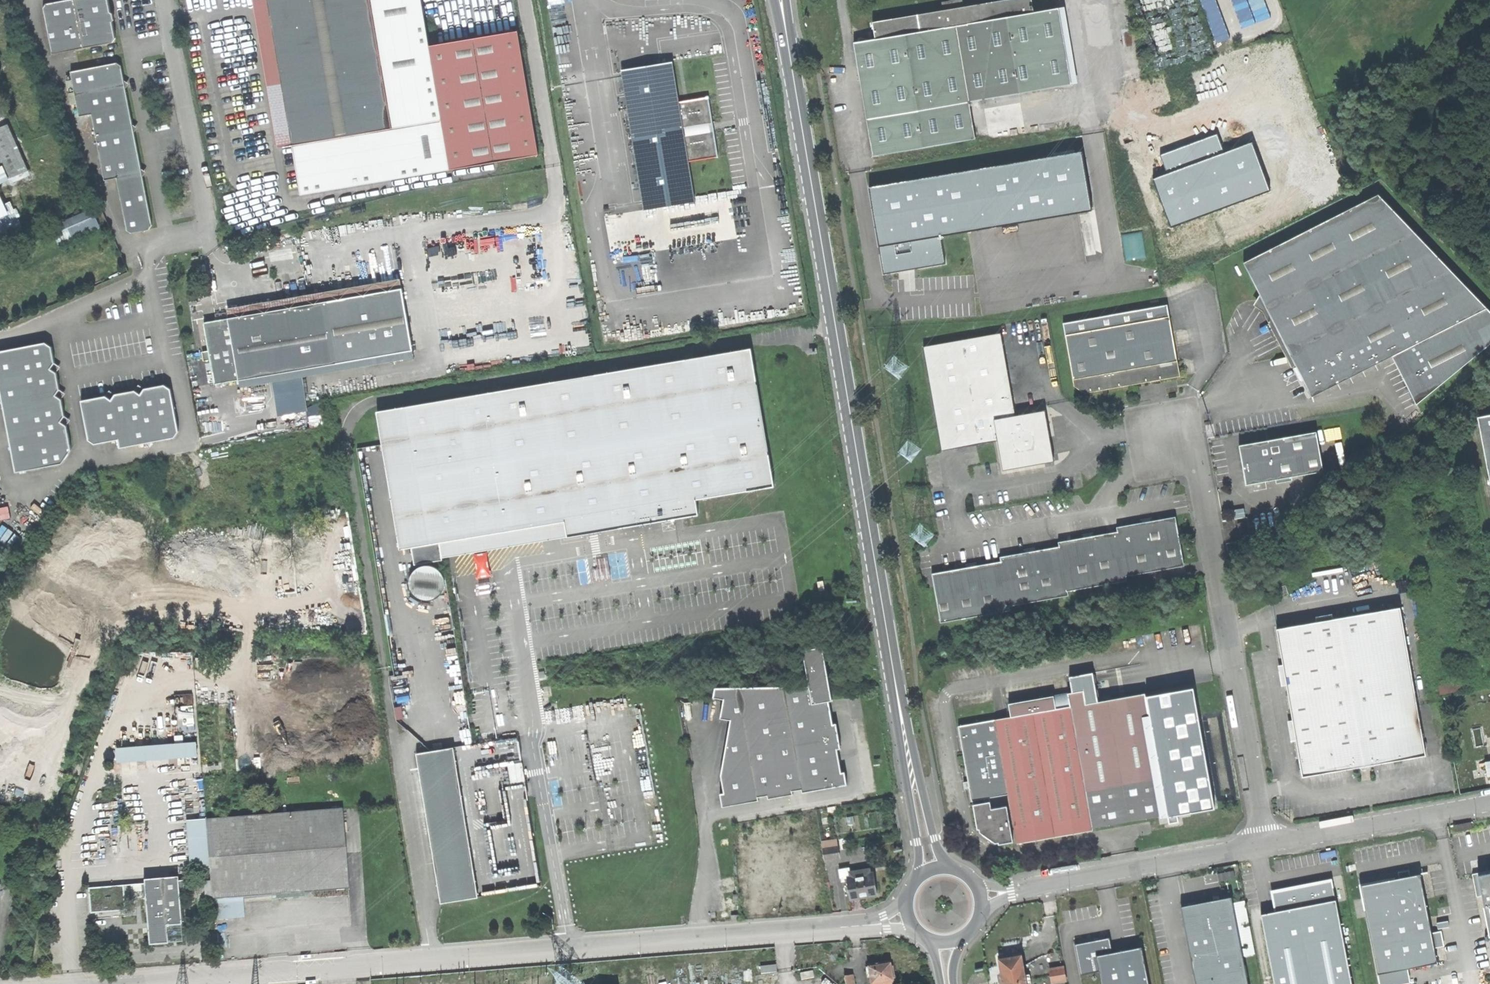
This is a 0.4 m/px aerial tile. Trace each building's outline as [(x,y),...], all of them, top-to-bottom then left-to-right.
[(52,54),(113,41),(116,36),(109,0),(62,0),(46,3),(43,7),(52,54)] [(291,143),(392,126),(370,0),(267,0),(291,143)] [(392,126),(291,143),(300,194),(449,169),(428,45),(420,0),(370,0),(392,126)] [(876,38),(1033,10),(1031,0),(991,0),(963,5),(963,2),(943,5),(945,9),(873,22),(876,38)] [(1213,42),(1227,38),(1216,0),(1200,0),(1213,42)] [(1262,0),(1229,0),(1238,28),(1267,19),(1262,0)] [(854,42),(874,154),(975,136),(969,99),(1071,81),(1059,6),(1033,10),(876,38),(854,42)] [(517,30),(428,45),(449,169),(538,154),(517,30)] [(117,62),(70,71),(79,116),(92,113),(105,180),(117,177),(127,229),(128,233),(131,232),(149,229),(153,228),(152,224),(143,176),(137,173),(141,169),(134,132),(128,129),(133,124),(126,88),(120,84),(124,80),(121,65),(117,62)] [(622,70),(645,210),(695,201),(689,161),(679,102),(672,62),(622,70)] [(280,88),(278,74),(271,76),(273,90),(280,88)] [(70,78),(66,79),(72,101),(75,101),(70,78)] [(709,97),(679,102),(689,161),(719,156),(709,97)] [(138,127),(133,124),(128,129),(134,132),(138,127)] [(1170,223),(1266,186),(1248,138),(1222,148),(1215,129),(1159,151),(1166,169),(1152,174),(1170,223)] [(1082,151),(869,187),(884,274),(945,264),(940,236),(1092,210),(1082,151)] [(1312,398),(1392,357),(1417,405),(1489,345),(1489,312),(1379,195),(1244,264),(1260,297),(1256,302),(1266,309),(1294,364),(1312,398)] [(59,244),(101,228),(93,207),(51,223),(59,244)] [(402,288),(328,300),(338,362),(412,350),(402,288)] [(228,317),(238,378),(338,362),(328,300),(228,317)] [(1063,323),(1065,335),(1169,316),(1167,304),(1063,323)] [(1155,381),(1180,376),(1169,316),(1065,335),(1074,386),(1085,393),(1155,381)] [(213,382),(238,378),(228,317),(203,321),(208,350),(201,351),(203,359),(209,358),(213,382)] [(923,346),(942,450),(998,440),(1003,470),(1045,463),(1044,457),(1045,455),(1053,452),(1050,434),(1045,410),(1015,415),(1001,332),(923,346)] [(51,368),(55,363),(51,345),(44,341),(0,350),(0,375),(51,368)] [(418,564),(419,568),(414,573),(411,579),(411,587),(414,594),(419,598),(424,600),(432,600),(440,596),(444,592),(446,586),(446,579),(443,573),(438,568),(432,566),(428,566),(427,562),(445,559),(442,542),(567,520),(570,537),(701,514),(698,499),(776,486),(752,348),(378,412),(401,549),(413,547),(416,564),(418,564)] [(60,367),(55,363),(51,368),(56,372),(60,367)] [(56,395),(60,389),(58,380),(56,372),(51,368),(0,375),(0,394),(2,404),(56,395)] [(105,395),(81,400),(88,440),(94,444),(118,439),(120,448),(174,437),(179,431),(171,388),(164,385),(144,389),(140,394),(135,390),(125,392),(115,394),(111,399),(105,395)] [(139,385),(135,390),(140,394),(144,389),(139,385)] [(65,393),(60,389),(56,395),(61,399),(65,393)] [(109,390),(105,395),(111,399),(115,394),(109,390)] [(8,432),(61,422),(65,416),(61,399),(56,395),(2,404),(8,432)] [(1489,479),(1489,415),(1478,417),(1489,479)] [(70,420),(65,416),(61,422),(66,425),(70,420)] [(66,425),(61,422),(8,432),(15,471),(61,462),(71,449),(66,425)] [(1243,466),(1246,486),(1323,472),(1316,433),(1239,447),(1243,466)] [(1054,461),(1053,452),(1045,455),(1044,457),(1045,463),(1054,461)] [(932,573),(940,622),(1011,609),(1010,606),(1069,595),(1068,590),(1127,580),(1126,575),(1184,565),(1176,516),(1145,521),(1123,525),(1116,526),(1117,531),(1113,532),(1087,536),(1058,542),(1059,546),(1030,551),(1005,556),(1000,557),(1001,561),(971,566),(932,573)] [(445,559),(570,537),(567,520),(442,542),(445,559)] [(0,539),(9,528),(3,523),(0,528),(0,538),(0,539)] [(21,537),(15,532),(6,542),(12,548),(21,537)] [(1295,730),(1303,777),(1360,767),(1371,765),(1426,756),(1400,608),(1278,630),(1295,730)] [(803,650),(805,658),(825,654),(824,646),(803,650)] [(825,654),(805,658),(810,687),(811,690),(831,686),(825,654)] [(1440,686),(1442,695),(1465,690),(1464,682),(1440,686)] [(1191,685),(1145,694),(1160,777),(1164,796),(1177,793),(1180,812),(1213,805),(1191,685)] [(721,795),(723,808),(760,801),(759,798),(769,796),(769,800),(781,798),(794,795),(793,792),(803,790),(803,794),(848,786),(846,772),(842,773),(838,750),(842,749),(837,724),(834,725),(830,702),(834,701),(831,686),(811,690),(810,687),(716,688),(715,699),(725,701),(722,720),(732,722),(722,776),(725,794),(721,795)] [(1053,696),(1055,709),(1071,706),(1086,790),(1160,777),(1145,694),(1086,704),(1084,691),(1053,696)] [(1009,704),(1011,717),(1055,709),(1053,696),(1009,704)] [(1010,794),(1019,844),(1061,836),(1094,830),(1093,828),(1180,812),(1177,793),(1164,796),(1160,777),(1086,790),(1071,706),(1055,709),(1011,717),(959,726),(973,801),(985,798),(985,802),(973,804),(978,829),(984,828),(984,831),(996,840),(1000,840),(1000,844),(1014,842),(1007,806),(992,808),(990,798),(1010,794)] [(115,746),(116,761),(197,755),(196,740),(115,746)] [(443,902),(480,896),(455,747),(418,753),(443,902)] [(343,809),(313,811),(319,890),(349,888),(343,809)] [(211,867),(213,899),(275,894),(319,890),(313,811),(207,819),(211,867)] [(194,868),(211,867),(207,819),(190,821),(194,868)] [(1454,825),(1455,832),(1474,828),(1473,822),(1454,825)] [(824,850),(826,860),(842,857),(840,847),(824,850)] [(842,879),(848,878),(853,877),(852,872),(851,867),(840,869),(842,879)] [(848,878),(852,900),(864,898),(879,896),(875,873),(867,874),(867,869),(852,872),(853,877),(848,878)] [(1476,872),(1489,950),(1489,870),(1476,872)] [(1438,929),(1428,931),(1415,871),(1357,883),(1376,972),(1406,966),(1434,960),(1431,947),(1441,945),(1438,929)] [(150,910),(153,941),(159,940),(167,940),(166,923),(187,921),(186,906),(181,907),(180,895),(186,894),(185,880),(179,880),(179,877),(145,880),(145,883),(146,897),(147,910),(150,910)] [(204,878),(197,879),(200,909),(207,908),(204,878)] [(1273,909),(1331,897),(1327,878),(1269,890),(1273,909)] [(134,898),(142,897),(141,883),(132,884),(134,898)] [(126,899),(134,898),(132,884),(125,885),(126,899)] [(113,900),(126,899),(125,885),(112,886),(113,900)] [(1257,913),(1272,983),(1349,983),(1331,897),(1273,909),(1257,913)] [(1230,898),(1220,900),(1207,902),(1182,907),(1197,983),(1247,983),(1230,898)] [(182,924),(168,925),(169,942),(184,941),(182,924)] [(1096,971),(1099,983),(1146,983),(1138,945),(1110,951),(1107,936),(1074,943),(1080,974),(1096,971)] [(998,956),(1000,970),(1023,966),(1020,952),(998,956)] [(677,963),(680,978),(691,976),(689,961),(677,963)] [(872,983),(894,983),(890,963),(869,966),(872,983)] [(602,983),(614,983),(611,966),(599,968),(602,983)] [(1025,976),(1023,966),(1000,970),(1003,983),(1026,983),(1025,976)] [(1376,972),(1378,983),(1393,983),(1409,981),(1406,966),(1376,972)] [(1050,969),(1052,983),(1065,981),(1063,967),(1050,969)] [(850,983),(857,983),(856,975),(848,977),(850,983)]
